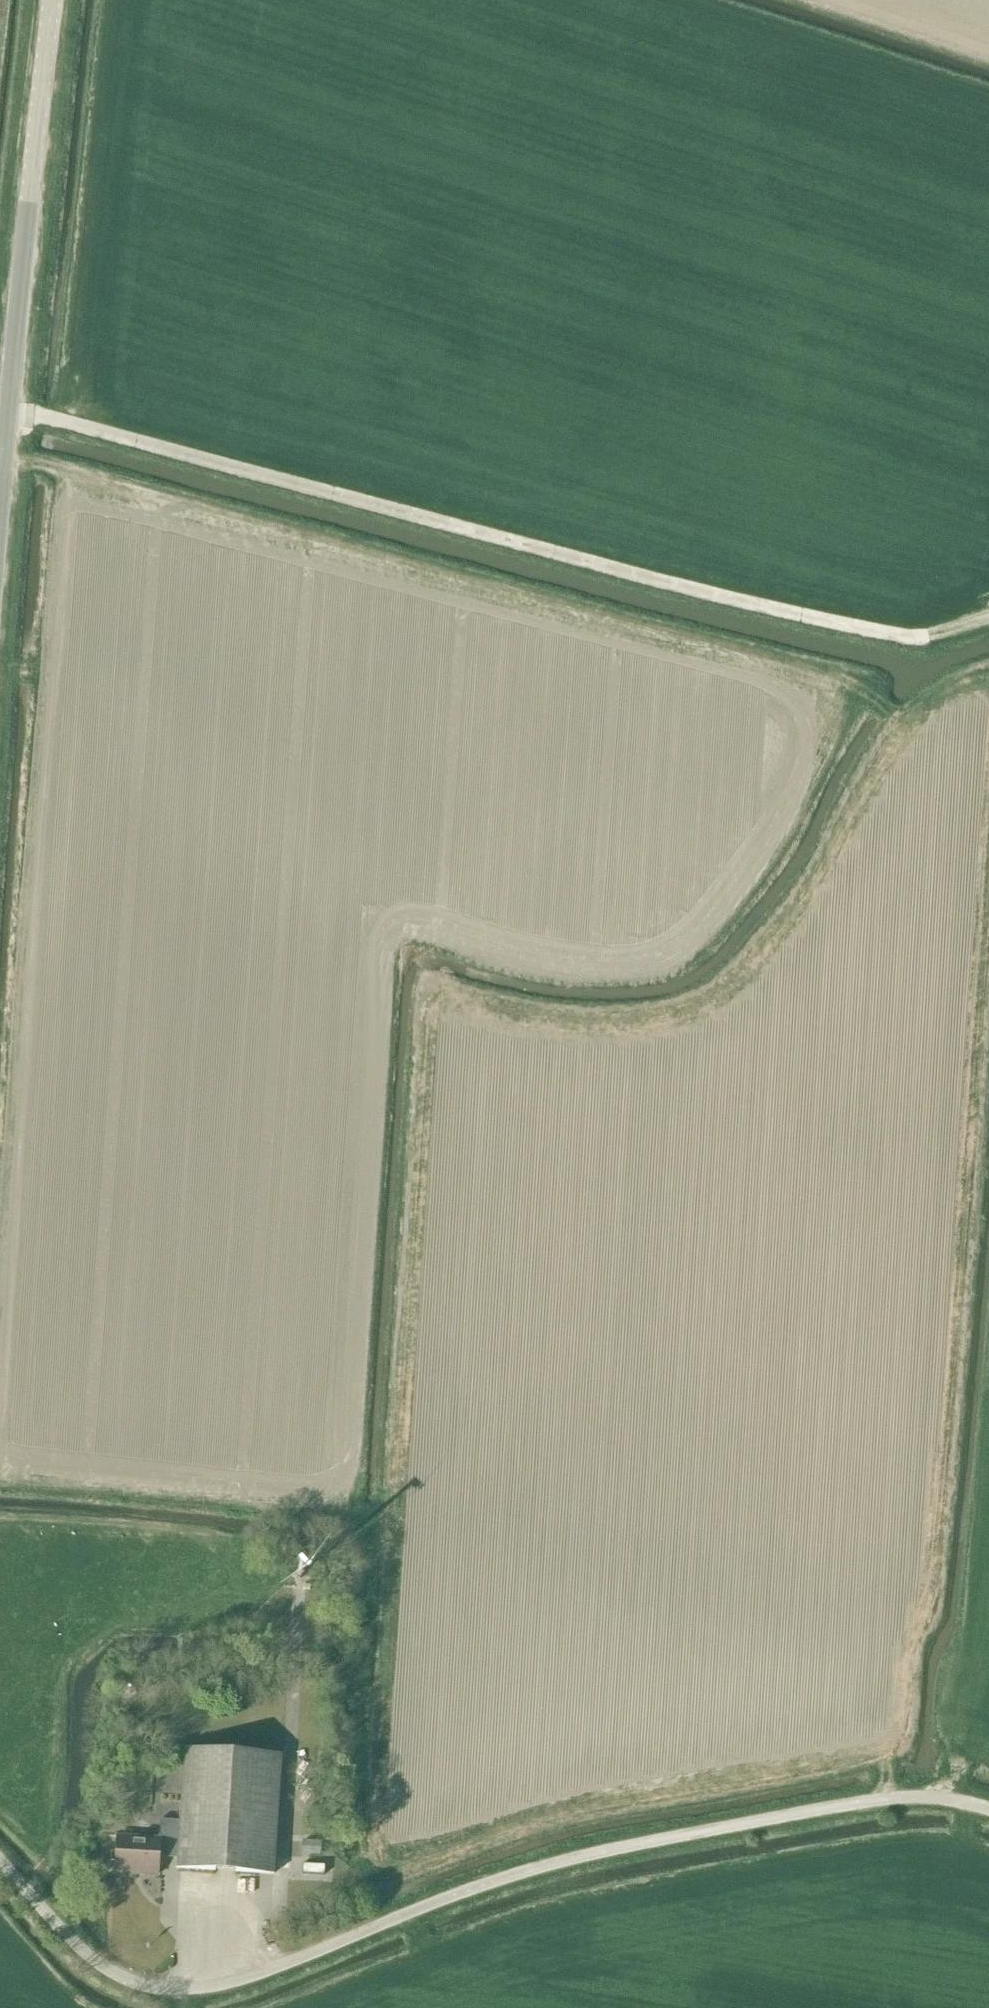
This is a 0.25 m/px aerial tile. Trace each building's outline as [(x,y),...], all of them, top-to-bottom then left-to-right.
[(177,1868),(273,1874),(281,1756),(184,1750),(177,1868)] [(114,1871),(158,1874),(159,1858),(176,1859),(178,1822),(161,1820),(160,1839),(117,1835),(114,1871)] [(303,1855),(320,1856),(321,1843),(303,1842),(303,1855)]
